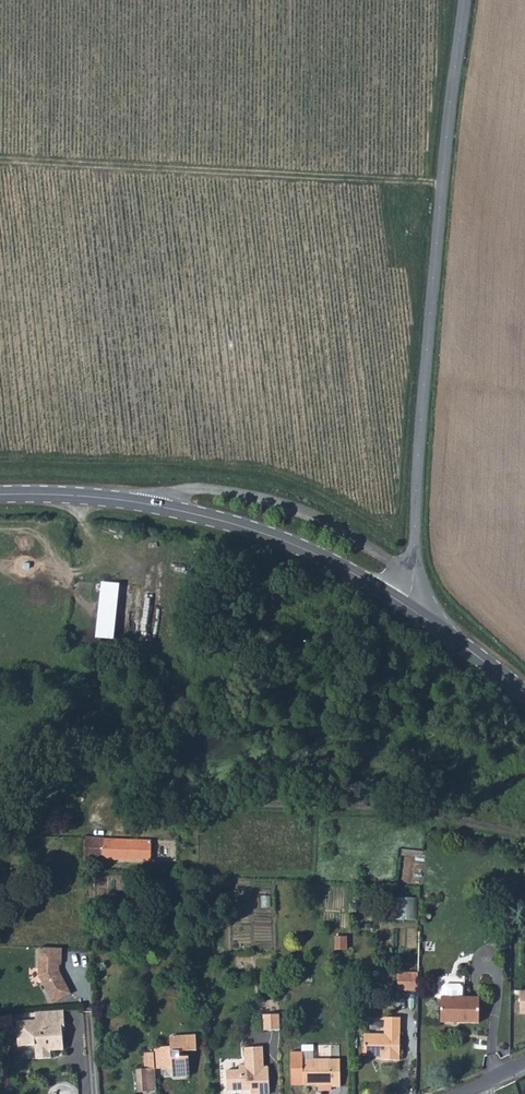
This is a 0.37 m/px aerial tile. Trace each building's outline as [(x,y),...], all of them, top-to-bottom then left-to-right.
[(103,583),(97,637),(113,639),(119,584),(103,583)] [(84,838),(83,857),(102,857),(102,839),(84,838)] [(102,839),(102,857),(150,859),(152,841),(102,839)] [(418,896),(398,896),(397,918),(417,918),(418,896)] [(336,937),(336,950),(348,950),(347,937),(336,937)] [(51,1003),(69,993),(61,978),(59,979),(57,976),(57,970),(57,964),(59,964),(60,948),(38,947),(37,975),(51,1003)] [(397,990),(417,991),(417,977),(418,973),(398,973),(397,990)] [(441,997),(440,1022),(479,1024),(479,998),(462,998),(462,989),(460,987),(445,986),(442,988),(442,997),(441,997)] [(81,1010),(73,1011),(74,1019),(82,1018),(81,1010)] [(280,1013),(263,1014),(263,1029),(280,1028),(280,1023),(280,1013)] [(62,1014),(34,1016),(34,1021),(15,1023),(16,1034),(24,1033),(25,1047),(33,1046),(34,1060),(50,1059),(50,1052),(63,1051),(62,1038),(58,1038),(58,1031),(63,1030),(62,1014)] [(0,1017),(0,1027),(12,1026),(11,1016),(0,1017)] [(366,1034),(365,1055),(383,1056),(383,1061),(404,1061),(404,1018),(387,1017),(387,1034),(366,1034)] [(171,1045),(152,1046),(152,1052),(153,1068),(156,1068),(159,1068),(172,1067),(173,1076),(189,1075),(188,1055),(179,1056),(178,1050),(196,1049),(195,1034),(170,1035),(171,1045)] [(244,1047),(245,1056),(263,1055),(262,1046),(244,1047)] [(330,1088),(330,1086),(340,1085),(339,1058),(303,1059),(303,1051),(290,1051),(291,1084),(318,1084),(318,1088),(330,1088)] [(153,1068),(152,1052),(143,1053),(144,1069),(153,1068)] [(226,1080),(230,1080),(231,1090),(250,1089),(250,1093),(267,1093),(269,1093),(268,1066),(263,1066),(263,1055),(245,1056),(245,1063),(238,1064),(238,1068),(226,1069),(226,1080)] [(158,1089),(156,1068),(153,1068),(144,1069),(138,1069),(139,1091),(158,1089)]
